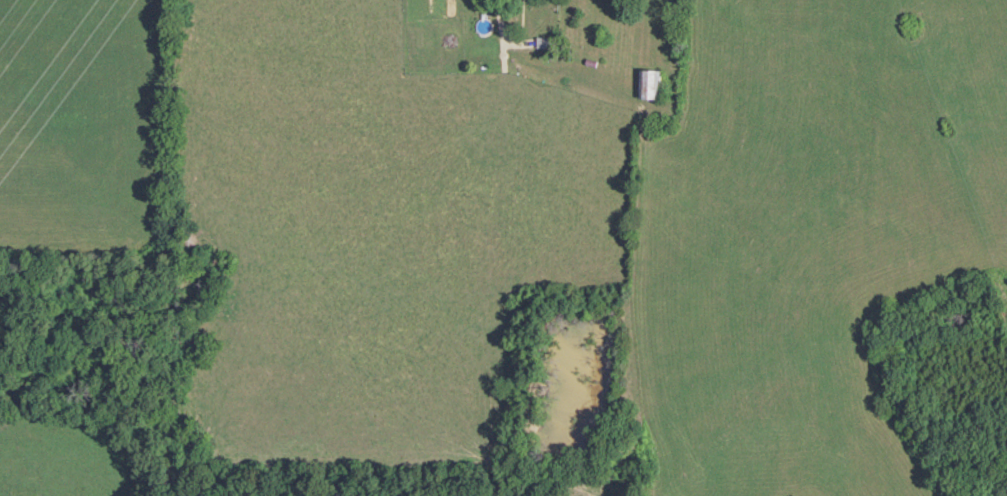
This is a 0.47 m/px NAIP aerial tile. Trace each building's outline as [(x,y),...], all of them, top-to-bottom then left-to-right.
[(639,69),(639,97),(661,97),(661,69),(639,69)]
